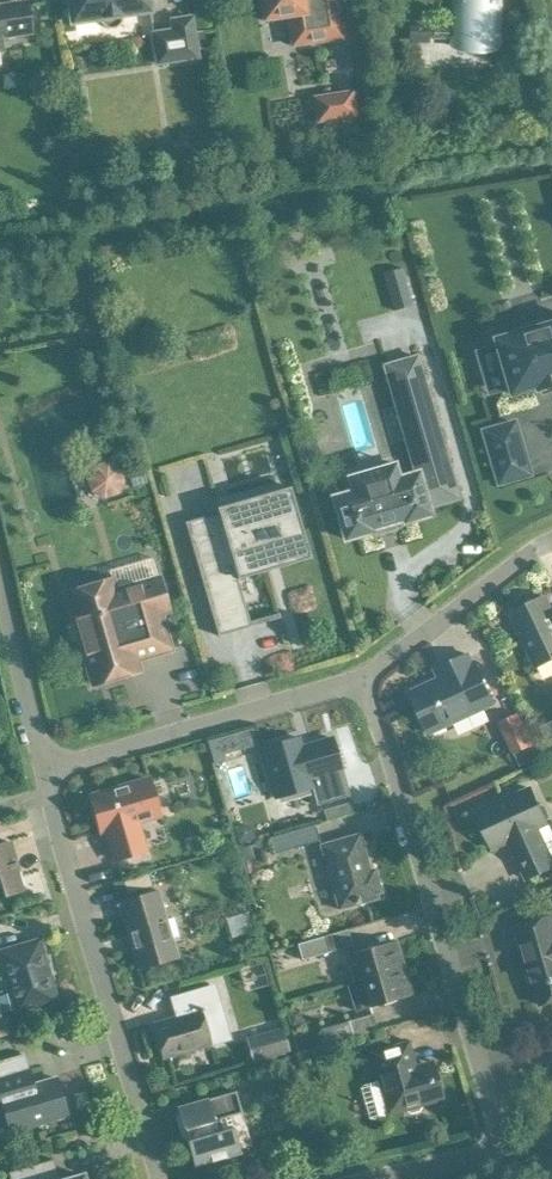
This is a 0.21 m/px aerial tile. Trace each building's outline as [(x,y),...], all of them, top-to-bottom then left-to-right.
[(149,0),(68,0),(72,23),(100,19),(100,20),(100,22),(101,24),(103,26),(104,27),(106,28),(109,29),(110,29),(113,29),(115,29),(117,28),(118,27),(120,25),(122,23),(122,20),(123,19),(123,18),(123,16),(150,11),(149,0)] [(338,0),(261,0),(264,21),(288,17),(292,46),(344,38),(338,0)] [(449,28),(434,28),(434,39),(449,40),(449,44),(503,44),(503,41),(518,41),(518,28),(503,28),(503,0),(449,0),(449,28)] [(5,5),(5,8),(0,9),(0,51),(2,50),(0,37),(33,32),(29,1),(5,5)] [(192,17),(172,20),(173,30),(153,33),(158,64),(198,57),(192,17)] [(429,27),(411,27),(411,38),(429,39),(429,27)] [(352,92),(314,98),(318,121),(356,115),(352,92)] [(213,165),(191,165),(191,179),(214,178),(213,165)] [(402,268),(383,273),(394,310),(413,305),(402,268)] [(495,339),(511,394),(536,387),(537,389),(551,385),(551,323),(495,339)] [(458,499),(417,357),(384,366),(397,409),(406,406),(414,435),(405,437),(416,474),(399,479),(395,463),(348,477),(352,492),(333,498),(345,539),(370,532),(370,529),(378,526),(379,529),(397,524),(396,521),(404,519),(404,522),(430,514),(428,507),(458,499)] [(529,474),(514,422),(484,431),(499,483),(529,474)] [(119,469),(108,463),(95,467),(89,478),(93,490),(104,496),(116,493),(122,482),(119,469)] [(299,517),(292,492),(268,499),(272,512),(222,526),(218,513),(185,522),(217,631),(250,622),(238,579),(267,571),(265,565),(304,554),(294,518),(299,517)] [(169,649),(159,613),(168,610),(158,579),(115,591),(112,580),(102,583),(98,582),(94,582),(90,582),(86,583),(83,585),(79,587),(77,590),(67,593),(93,683),(93,684),(103,681),(105,677),(124,672),(128,674),(138,671),(135,659),(169,649)] [(545,597),(510,613),(536,667),(551,660),(551,610),(545,597)] [(495,703),(476,662),(473,663),(469,654),(445,665),(449,674),(410,692),(430,734),(495,703)] [(501,722),(514,753),(532,745),(518,715),(501,722)] [(299,738),(261,749),(275,797),(312,787),(317,805),(349,796),(332,738),(311,744),(312,747),(302,750),(299,738)] [(218,742),(207,745),(214,768),(225,765),(218,742)] [(101,832),(107,830),(116,860),(145,851),(136,821),(159,814),(149,780),(125,787),(125,789),(116,792),(116,789),(91,797),(101,832)] [(547,824),(547,822),(550,817),(545,806),(539,805),(531,788),(477,813),(493,848),(513,839),(517,848),(514,849),(527,878),(551,867),(551,859),(538,828),(547,824)] [(347,805),(323,812),(325,821),(350,815),(347,805)] [(256,838),(253,828),(246,822),(235,825),(240,843),(256,838)] [(274,854),(319,841),(315,824),(269,838),(274,854)] [(359,834),(320,845),(339,909),(378,898),(377,894),(381,892),(374,869),(367,871),(364,860),(367,859),(359,834)] [(23,890),(13,858),(15,857),(10,842),(0,845),(0,897),(23,890)] [(258,843),(240,849),(243,861),(262,856),(258,843)] [(148,873),(123,881),(127,893),(152,885),(148,873)] [(166,919),(158,890),(118,901),(128,935),(131,935),(134,946),(132,947),(138,970),(178,959),(172,939),(180,936),(174,917),(166,919)] [(515,927),(529,973),(532,972),(541,1005),(551,1002),(551,916),(515,927)] [(239,942),(258,938),(254,921),(235,925),(239,942)] [(325,936),(297,943),(302,960),(330,952),(325,936)] [(349,966),(353,982),(404,968),(396,940),(354,952),(357,964),(349,966)] [(2,962),(11,992),(7,993),(12,1010),(16,1009),(17,1012),(56,1001),(50,977),(47,976),(45,976),(43,967),(44,967),(46,964),(39,941),(0,952),(0,962),(2,962)] [(353,982),(347,984),(355,1012),(369,1008),(412,995),(404,968),(353,982)] [(214,987),(177,997),(182,1015),(153,1023),(163,1059),(211,1044),(210,1041),(228,1036),(214,987)] [(0,1014),(0,1037),(13,1034),(9,1018),(2,1020),(0,1014)] [(326,1045),(354,1037),(349,1021),(322,1029),(326,1045)] [(378,1080),(360,1085),(369,1118),(374,1119),(388,1114),(388,1116),(407,1110),(412,1113),(419,1111),(421,1106),(444,1100),(432,1061),(416,1065),(409,1041),(406,1042),(401,1023),(367,1033),(371,1049),(372,1051),(370,1052),(378,1080)] [(289,1050),(285,1036),(272,1040),(276,1054),(289,1050)] [(4,1109),(11,1132),(68,1115),(57,1078),(32,1085),(27,1084),(24,1084),(21,1073),(28,1071),(23,1055),(0,1062),(0,1110),(4,1109)] [(240,1153),(230,1116),(242,1113),(236,1091),(178,1108),(184,1130),(185,1129),(188,1140),(187,1141),(194,1166),(240,1153)] [(53,1159),(9,1172),(11,1178),(59,1178),(53,1159)]
